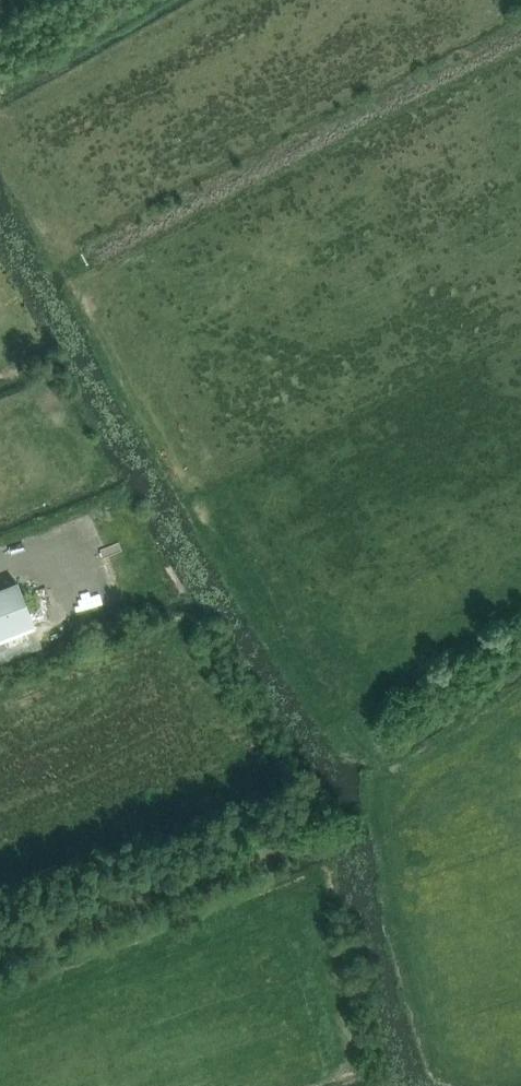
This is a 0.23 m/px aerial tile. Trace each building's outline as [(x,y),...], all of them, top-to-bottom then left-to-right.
[(14,582),(0,587),(0,636),(30,624),(14,582)]
